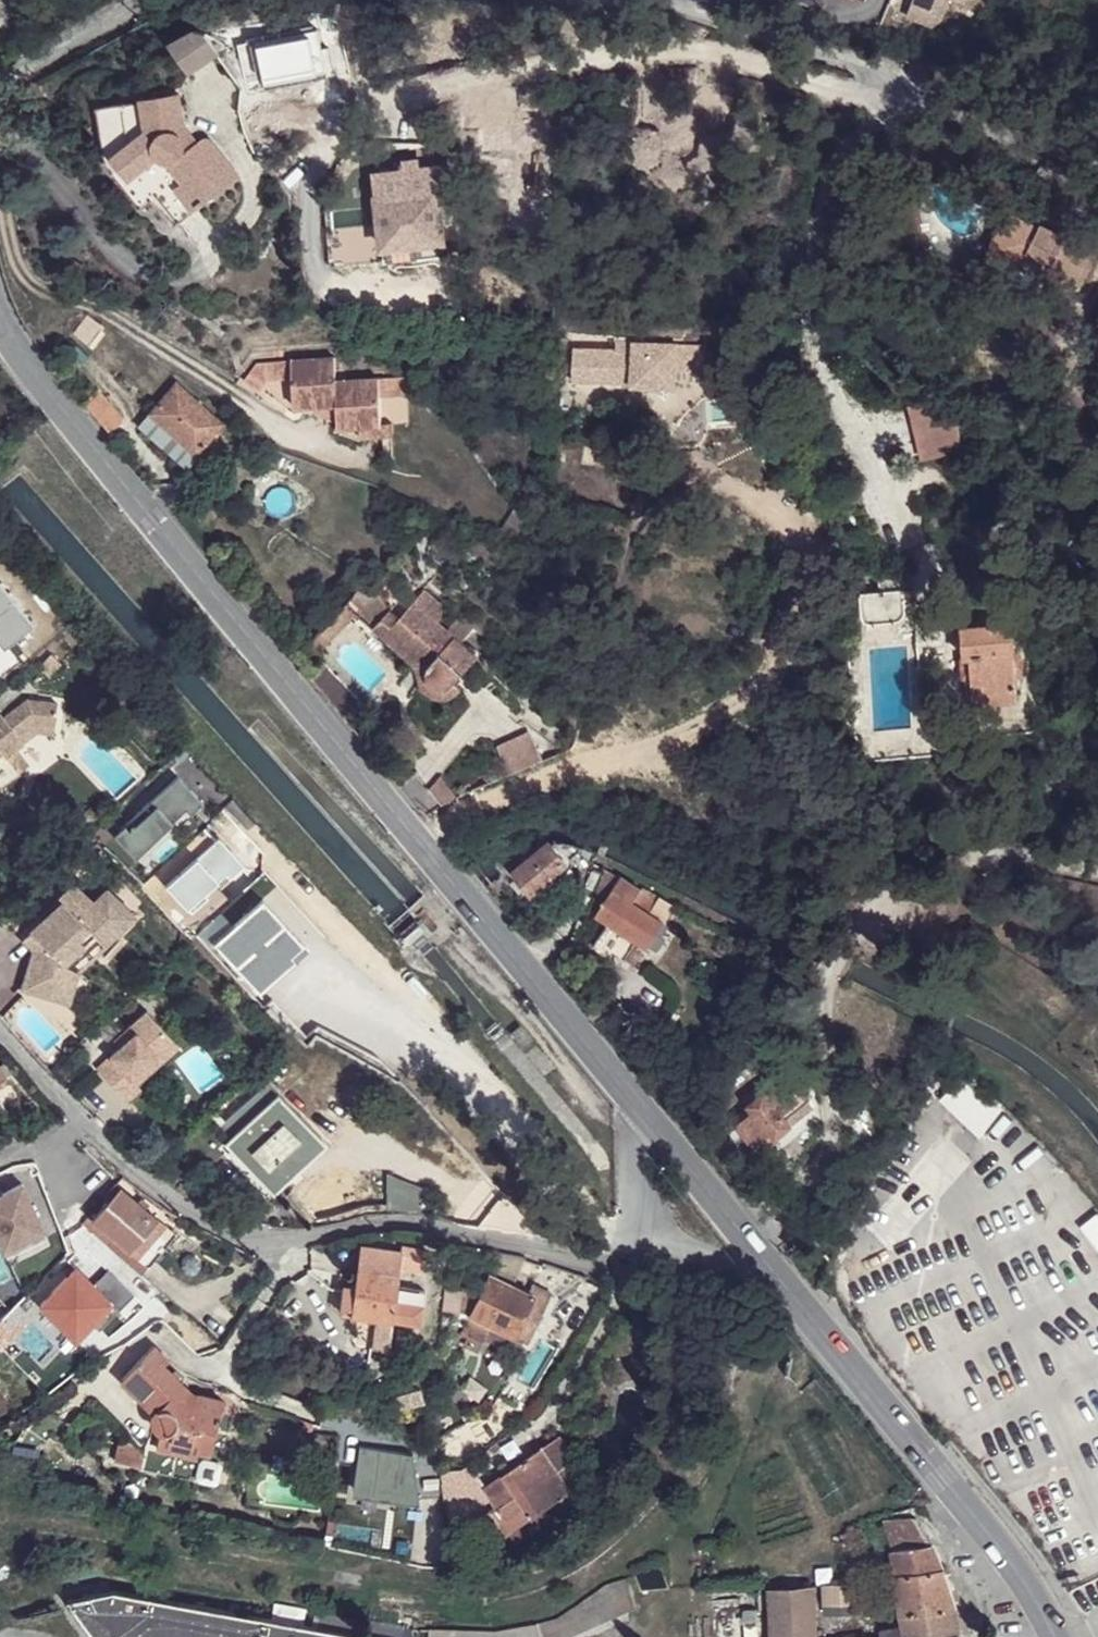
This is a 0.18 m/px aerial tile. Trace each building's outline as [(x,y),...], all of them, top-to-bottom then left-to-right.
[(906,15),(932,26),(939,21),(948,0),(912,0),(906,15)] [(197,72),(222,52),(208,31),(198,28),(174,44),(197,72)] [(298,113),(305,94),(268,88),(266,108),(298,113)] [(181,224),(241,177),(209,137),(199,143),(186,124),(182,97),(99,110),(108,165),(142,209),(159,196),(181,224)] [(474,135),(501,131),(499,107),(470,110),(474,135)] [(405,159),(406,168),(380,172),(382,191),(378,191),(386,258),(445,252),(442,219),(455,218),(449,162),(436,164),(422,167),(420,158),(405,159)] [(1009,261),(1025,224),(1011,216),(994,254),(1009,261)] [(1025,224),(1009,261),(1050,281),(1053,277),(1083,292),(1097,262),(1097,250),(1075,239),(1073,242),(1045,228),(1043,232),(1025,224)] [(85,343),(98,330),(87,322),(75,334),(85,343)] [(549,336),(549,340),(560,348),(560,330),(549,329),(549,336)] [(617,333),(617,344),(633,344),(632,335),(617,333)] [(633,344),(617,344),(566,341),(566,363),(571,368),(616,371),(615,374),(630,375),(630,382),(673,385),(674,381),(686,382),(688,354),(675,353),(674,347),(633,344)] [(298,410),(340,409),(339,385),(338,362),(296,364),(298,410)] [(339,385),(340,409),(341,430),(382,429),(380,383),(339,385)] [(147,416),(175,441),(192,456),(218,425),(173,386),(171,388),(147,416)] [(550,387),(550,397),(560,397),(560,390),(560,387),(550,387)] [(550,397),(551,409),(574,410),(575,390),(560,390),(560,397),(550,397)] [(79,403),(105,434),(118,423),(94,392),(79,403)] [(963,449),(949,395),(908,407),(922,460),(963,449)] [(502,535),(514,540),(521,524),(515,515),(502,535)] [(568,580),(558,574),(554,581),(564,587),(568,580)] [(368,600),(360,591),(343,607),(353,617),(368,632),(388,614),(372,596),(368,600)] [(388,640),(426,675),(423,681),(423,689),(428,696),(435,699),(443,699),(470,670),(432,631),(442,622),(425,602),(388,640)] [(316,631),(303,642),(313,654),(353,617),(343,607),(316,631)] [(967,681),(968,703),(990,702),(1013,701),(1012,678),(1018,672),(1018,659),(1011,653),(1009,625),(988,624),(987,621),(982,619),(977,621),(975,626),(959,626),(960,657),(967,657),(967,681)] [(53,653),(41,666),(51,675),(63,661),(53,653)] [(961,681),(967,681),(967,657),(960,657),(959,661),(956,661),(957,677),(961,677),(961,681)] [(54,725),(56,702),(26,699),(3,718),(0,714),(0,757),(3,755),(12,746),(20,740),(16,736),(32,724),(54,725)] [(990,702),(968,703),(968,712),(990,712),(990,702)] [(54,732),(54,725),(32,724),(16,736),(20,740),(34,731),(54,732)] [(498,755),(511,776),(539,764),(525,744),(498,755)] [(12,746),(3,755),(17,772),(26,764),(12,746)] [(177,775),(113,835),(135,858),(188,810),(190,813),(201,802),(177,775)] [(406,798),(422,816),(441,807),(431,788),(406,798)] [(563,844),(555,844),(536,860),(518,876),(535,897),(554,882),(553,879),(557,876),(566,868),(585,851),(577,847),(563,844)] [(311,858),(315,853),(311,849),(307,852),(311,858)] [(572,874),(566,868),(557,876),(561,882),(572,874)] [(641,948),(669,908),(620,877),(594,916),(641,948)] [(32,950),(20,990),(50,999),(61,965),(92,935),(103,946),(132,918),(105,889),(91,903),(71,882),(57,896),(61,900),(28,932),(38,944),(32,950)] [(38,944),(28,932),(21,939),(32,950),(38,944)] [(92,935),(61,965),(50,999),(78,1008),(86,981),(74,973),(103,946),(92,935)] [(117,1047),(94,1068),(123,1100),(137,1088),(129,1078),(154,1056),(159,1061),(176,1045),(144,1010),(120,1033),(125,1039),(117,1047)] [(125,1039),(120,1033),(111,1041),(117,1047),(125,1039)] [(129,1078),(137,1088),(180,1049),(176,1045),(159,1061),(154,1056),(129,1078)] [(198,1090),(218,1082),(204,1049),(184,1058),(198,1090)] [(771,1136),(777,1143),(792,1128),(787,1122),(809,1100),(786,1074),(731,1122),(754,1151),(771,1136)] [(961,1080),(940,1102),(978,1138),(1004,1110),(961,1080)] [(316,1145),(271,1187),(277,1193),(326,1145),(276,1093),(227,1140),(232,1144),(276,1103),(316,1145)] [(232,1144),(271,1187),(316,1145),(276,1103),(232,1144)] [(759,1157),(777,1143),(771,1136),(754,1151),(759,1157)] [(396,1177),(389,1216),(394,1216),(417,1217),(431,1217),(431,1195),(396,1177)] [(128,1251),(159,1214),(121,1182),(91,1219),(128,1251)] [(3,1248),(43,1229),(20,1183),(0,1193),(0,1243),(3,1248)] [(159,1214),(128,1251),(137,1258),(167,1221),(159,1214)] [(1097,1214),(1081,1226),(1097,1249),(1097,1216),(1097,1214)] [(43,1229),(3,1248),(10,1264),(50,1244),(43,1229)] [(398,1289),(401,1269),(427,1273),(430,1246),(406,1242),(384,1242),(383,1250),(362,1247),(357,1287),(349,1287),(348,1291),(344,1291),(342,1312),(394,1319),(394,1315),(420,1319),(423,1292),(398,1289)] [(77,1268),(41,1304),(77,1341),(94,1324),(98,1329),(133,1294),(109,1270),(94,1285),(77,1268)] [(530,1294),(491,1277),(473,1317),(525,1340),(549,1288),(535,1282),(530,1294)] [(465,1341),(474,1348),(485,1330),(477,1324),(465,1341)] [(200,1430),(212,1432),(219,1398),(199,1395),(169,1368),(174,1363),(157,1347),(121,1382),(148,1409),(150,1420),(162,1434),(159,1449),(195,1456),(200,1430)] [(396,1411),(422,1404),(418,1390),(392,1397),(396,1411)] [(207,1459),(212,1432),(200,1430),(195,1456),(207,1459)] [(562,1432),(544,1446),(557,1468),(570,1460),(579,1455),(562,1432)] [(116,1437),(111,1458),(138,1464),(141,1450),(126,1439),(116,1437)] [(406,1496),(413,1452),(361,1444),(354,1487),(406,1496)] [(544,1446),(505,1472),(531,1515),(571,1489),(557,1468),(544,1446)] [(570,1460),(557,1468),(571,1489),(531,1515),(542,1532),(594,1497),(570,1460)] [(531,1515),(505,1472),(485,1485),(493,1499),(511,1528),(531,1515)] [(496,1538),(511,1528),(493,1499),(477,1510),(496,1538)] [(931,1542),(917,1516),(885,1519),(894,1546),(931,1542)] [(861,1521),(852,1524),(855,1531),(864,1529),(861,1521)] [(963,1628),(958,1600),(931,1542),(894,1546),(903,1622),(905,1636),(906,1636),(963,1628)] [(637,1598),(619,1573),(565,1615),(544,1623),(545,1636),(569,1636),(637,1598)] [(860,1598),(858,1578),(823,1582),(826,1602),(860,1598)] [(813,1584),(770,1588),(774,1636),(817,1636),(813,1584)] [(120,1592),(71,1599),(100,1636),(353,1636),(120,1592)] [(903,1622),(879,1625),(881,1636),(905,1636),(903,1622)] [(520,1625),(522,1636),(545,1636),(544,1623),(520,1625)] [(433,1630),(433,1636),(522,1636),(520,1625),(502,1629),(497,1632),(433,1630)] [(963,1628),(906,1636),(964,1636),(963,1628)]
